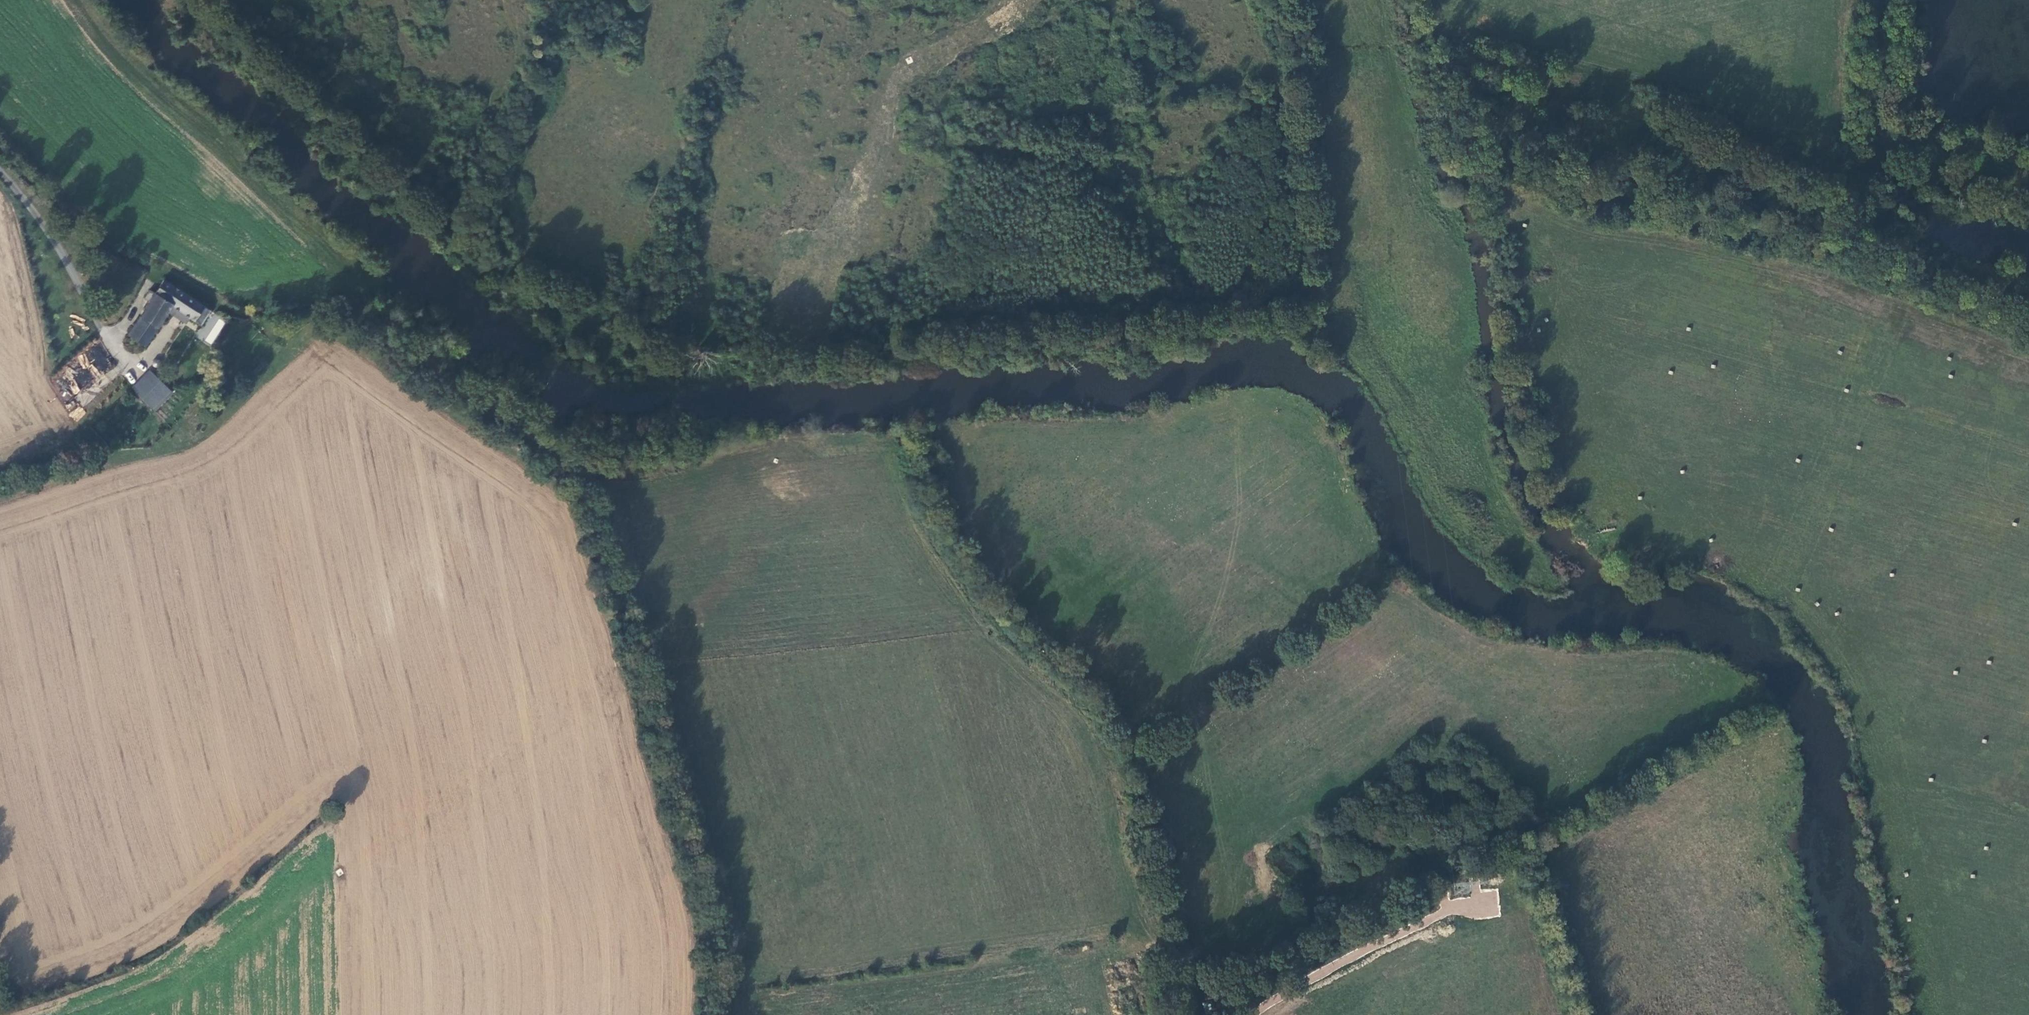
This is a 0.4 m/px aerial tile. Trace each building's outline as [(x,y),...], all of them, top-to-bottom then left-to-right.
[(202,326),(211,312),(163,281),(159,288),(128,337),(142,346),(169,305),(202,326)] [(72,398),(109,363),(95,346),(57,380),(72,398)] [(161,359),(159,358),(157,358),(155,358),(154,360),(153,362),(154,364),(155,365),(157,366),(159,366),(161,364),(162,363),(162,361),(161,359)] [(153,407),(171,391),(160,379),(142,396),(153,407)] [(69,414),(76,422),(86,412),(79,405),(69,414)] [(1261,1011),(1281,1000),(1278,993),(1257,1004),(1261,1011)]
